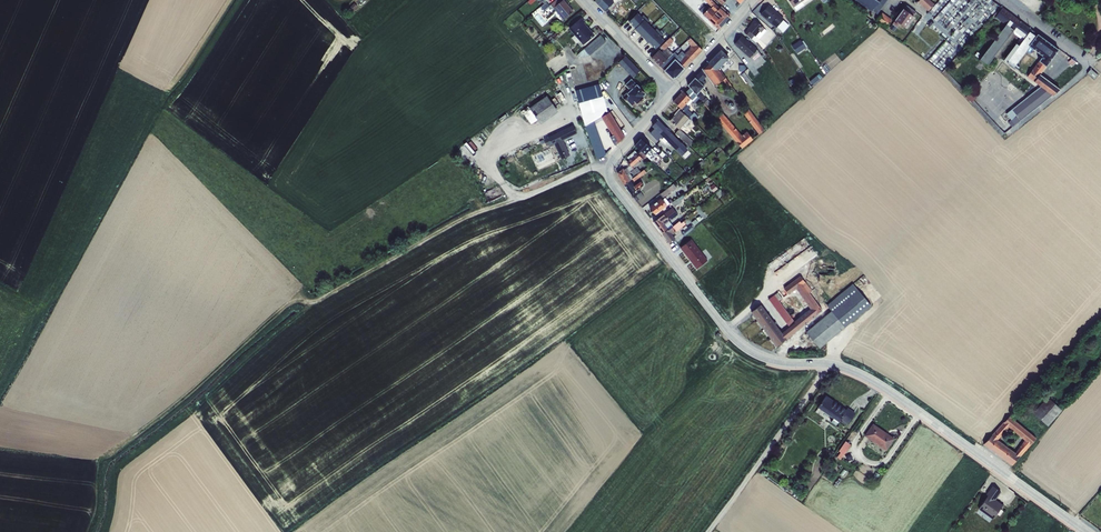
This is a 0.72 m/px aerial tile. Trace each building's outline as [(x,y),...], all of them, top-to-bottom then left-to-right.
[(550,5),(553,8),(563,20),(574,12),(564,0),(556,0),(550,5)] [(595,2),(605,12),(614,2),(615,3),(618,0),(596,0),(595,2)] [(703,15),(714,25),(716,23),(720,27),(730,17),(729,16),(730,15),(721,6),(720,8),(711,0),(712,0),(705,0),(705,1),(711,6),(710,7),(703,15)] [(793,7),(794,7),(796,10),(810,1),(809,0),(788,0),(793,7)] [(871,12),(872,11),(877,14),(888,0),(855,0),(871,12)] [(918,2),(928,11),(934,4),(929,0),(920,0),(918,2)] [(769,5),(760,15),(776,28),(777,27),(783,32),(789,26),(783,20),(784,19),(780,15),(769,5)] [(893,24),(890,29),(894,32),(897,27),(897,28),(900,24),(905,28),(913,17),(916,13),(906,5),(903,9),(895,20),(895,21),(892,24),(893,24)] [(1000,32),(979,61),(986,66),(1013,30),(1024,39),(1019,46),(1016,44),(1004,60),(1006,62),(1014,68),(1029,47),(1042,56),(1027,77),(1041,87),(1052,95),(1059,90),(1052,84),(1039,75),(1058,50),(1002,8),(995,17),(1006,25),(1002,30),(999,27),(996,30),(1000,32)] [(535,16),(542,25),(546,22),(539,13),(535,16)] [(882,13),(877,21),(886,28),(892,20),(882,13)] [(581,18),(568,29),(574,35),(572,38),(577,43),(579,41),(583,45),(594,35),(584,23),(585,22),(581,18)] [(671,18),(668,22),(677,31),(680,28),(671,18)] [(747,30),(744,33),(751,39),(756,43),(766,31),(764,29),(754,20),(751,24),(747,29),(747,30)] [(634,41),(644,31),(639,26),(636,30),(630,36),(634,41)] [(647,33),(649,36),(651,34),(654,37),(649,41),(657,50),(660,47),(664,43),(660,39),(659,37),(657,34),(656,34),(651,29),(647,33)] [(644,31),(634,41),(640,46),(649,36),(647,33),(644,31)] [(600,35),(577,55),(580,58),(590,56),(605,42),(600,35)] [(742,36),(734,45),(750,58),(758,68),(765,61),(757,50),(757,49),(742,36)] [(664,43),(660,47),(663,50),(665,50),(673,41),(670,38),(664,43)] [(685,55),(691,61),(702,50),(690,38),(685,44),(687,46),(689,45),(691,46),(689,48),(690,48),(684,54),(685,55)] [(801,40),(792,46),(797,54),(806,48),(801,40)] [(668,58),(666,56),(659,50),(651,58),(660,66),(668,58)] [(666,56),(668,58),(675,52),(673,50),(666,56)] [(721,51),(708,63),(709,63),(718,69),(719,68),(729,58),(731,56),(727,52),(725,54),(721,51)] [(691,61),(685,55),(678,62),(675,60),(665,71),(673,78),(675,78),(691,61)] [(626,56),(618,63),(633,78),(640,71),(626,56)] [(1052,84),(1059,90),(1081,70),(1082,68),(1082,67),(1081,66),(1072,59),(1068,62),(1072,66),(1052,84)] [(709,63),(702,69),(702,70),(707,76),(714,86),(722,80),(728,87),(731,85),(719,68),(718,69),(709,63)] [(1091,69),(1087,74),(1094,79),(1098,75),(1091,69)] [(695,78),(703,86),(706,82),(703,80),(707,76),(702,70),(695,78)] [(965,97),(968,95),(945,70),(942,72),(965,97)] [(744,73),(742,75),(749,84),(751,83),(750,81),(750,80),(744,73)] [(690,88),(696,95),(700,91),(704,87),(703,86),(695,78),(688,86),(690,88)] [(818,78),(810,84),(813,87),(820,81),(818,78)] [(627,93),(622,97),(626,101),(627,101),(632,106),(635,103),(636,104),(644,97),(643,97),(646,94),(631,79),(625,85),(630,91),(628,93),(627,93)] [(1052,95),(1041,87),(1006,114),(1011,120),(1008,123),(1012,127),(1052,95)] [(691,99),(681,110),(694,121),(699,117),(694,112),(692,114),(688,110),(690,107),(688,105),(692,101),(695,103),(699,99),(696,95),(690,88),(684,93),(691,99)] [(530,110),(524,114),(531,124),(538,120),(540,124),(558,112),(555,108),(563,103),(555,91),(552,93),(553,94),(548,97),(547,96),(529,108),(530,110)] [(691,99),(684,93),(683,91),(673,102),(681,110),(691,99)] [(696,95),(699,99),(707,107),(711,104),(700,91),(696,95)] [(968,95),(965,97),(971,103),(974,100),(977,98),(971,92),(968,95)] [(974,100),(971,103),(1001,136),(1004,133),(974,100)] [(674,115),(669,121),(679,129),(679,130),(680,129),(683,125),(685,127),(691,121),(689,119),(689,118),(680,110),(675,116),(674,115)] [(749,110),(743,114),(759,134),(764,130),(749,110)] [(608,112),(582,118),(585,127),(596,158),(607,154),(596,125),(604,121),(617,143),(624,137),(610,113),(608,112)] [(722,113),(716,118),(742,148),(753,140),(747,132),(742,135),(722,113)] [(664,138),(670,132),(670,131),(658,120),(652,126),(654,128),(649,133),(657,141),(662,136),(664,138)] [(573,126),(544,139),(547,146),(553,143),(561,160),(569,156),(562,141),(577,134),(573,126)] [(679,130),(679,129),(675,134),(689,146),(693,141),(680,129),(679,130)] [(670,132),(664,138),(685,159),(692,153),(688,149),(689,149),(686,146),(685,147),(680,143),(670,132)] [(479,133),(477,135),(485,147),(487,145),(479,133)] [(641,139),(635,146),(640,150),(645,155),(646,156),(652,161),(657,155),(661,159),(665,155),(662,152),(660,154),(658,153),(658,154),(651,148),(641,139)] [(637,153),(641,158),(643,160),(646,156),(645,155),(640,150),(637,153)] [(635,151),(627,158),(629,160),(627,162),(632,166),(639,161),(641,158),(637,153),(635,151)] [(639,161),(632,166),(629,169),(635,177),(641,172),(636,167),(641,163),(639,161)] [(623,169),(617,173),(618,176),(624,185),(629,181),(632,179),(629,174),(630,172),(627,168),(624,170),(623,169)] [(629,181),(624,185),(631,194),(637,190),(643,185),(640,182),(637,184),(634,181),(646,173),(644,170),(641,172),(635,177),(632,179),(629,181)] [(674,184),(660,194),(663,198),(676,188),(674,184)] [(720,189),(715,193),(719,197),(723,194),(720,189)] [(641,192),(634,198),(636,201),(643,196),(641,192)] [(661,198),(649,207),(655,215),(667,206),(671,203),(673,202),(671,199),(668,201),(665,198),(662,200),(661,198)] [(673,202),(671,203),(674,207),(682,202),(679,198),(673,202)] [(664,214),(653,222),(663,234),(668,230),(664,225),(669,221),(667,219),(676,212),(673,208),(664,214)] [(668,230),(663,234),(670,243),(675,239),(672,235),(686,224),(685,223),(687,222),(685,220),(681,223),(680,222),(668,230)] [(691,225),(681,233),(684,236),(693,229),(693,228),(695,227),(693,224),(691,226),(691,225)] [(691,240),(680,248),(697,269),(707,261),(691,240)] [(819,275),(818,282),(835,284),(835,276),(834,276),(836,261),(821,260),(820,275),(819,275)] [(783,288),(788,294),(795,289),(809,306),(815,314),(822,309),(809,293),(812,291),(805,282),(805,283),(800,276),(783,288)] [(788,294),(783,288),(751,313),(777,346),(802,327),(819,348),(871,307),(854,285),(822,309),(815,314),(809,306),(805,309),(807,312),(797,319),(799,320),(796,323),(779,301),(788,294)] [(826,395),(818,407),(818,408),(833,419),(831,422),(836,426),(838,422),(839,422),(841,419),(842,421),(841,423),(846,426),(847,424),(849,425),(856,413),(848,408),(846,410),(826,395)] [(1047,397),(1033,413),(1048,426),(1062,410),(1047,397)] [(991,436),(998,440),(1009,428),(1024,440),(1015,453),(1020,457),(1036,438),(1010,416),(991,436)] [(873,424),(864,436),(886,451),(895,439),(873,424)] [(998,440),(991,436),(983,444),(1012,465),(1020,457),(1015,453),(998,440)] [(840,453),(837,457),(840,460),(851,445),(845,441),(838,451),(840,453)] [(988,496),(979,509),(993,519),(1002,506),(994,500),(1000,492),(993,486),(987,495),(988,496)]
